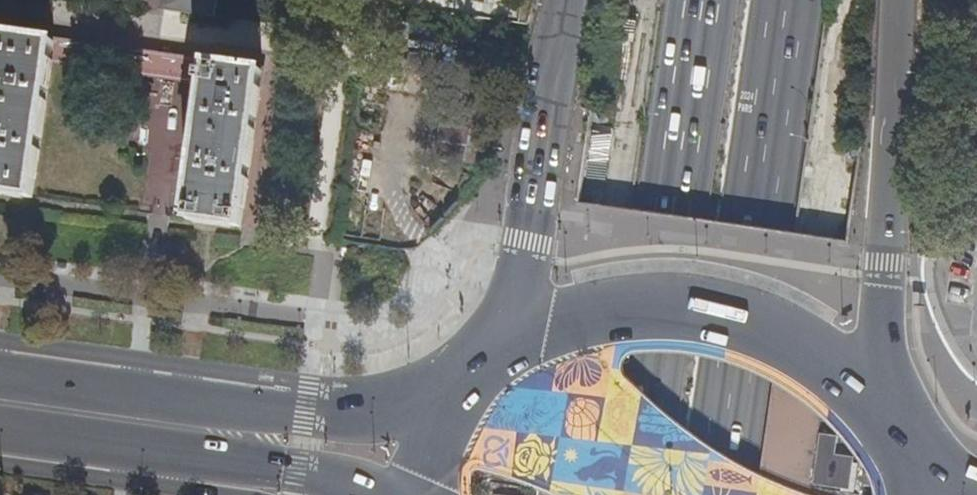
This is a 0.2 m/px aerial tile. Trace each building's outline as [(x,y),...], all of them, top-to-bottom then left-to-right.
[(218,15),(220,0),(169,0),(167,9),(218,15)] [(32,198),(51,63),(171,80),(174,59),(47,41),(0,35),(0,194),(32,198)] [(208,64),(174,59),(171,80),(205,84),(208,64)] [(227,226),(241,228),(262,71),(208,64),(205,84),(186,220),(227,226)] [(840,442),(820,439),(813,489),(853,494),(858,464),(837,461),(840,442)]
